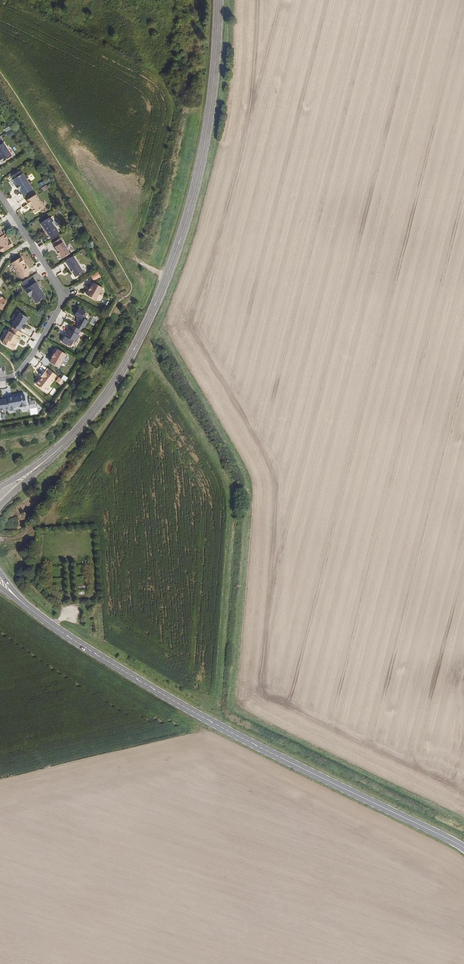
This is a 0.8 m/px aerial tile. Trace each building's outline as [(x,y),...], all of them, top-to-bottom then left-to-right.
[(10,126),(5,129),(10,137),(14,135),(10,126)] [(1,137),(0,137),(0,155),(1,157),(0,158),(0,159),(2,163),(13,156),(1,137)] [(17,154),(21,151),(17,144),(12,146),(17,154)] [(33,189),(23,173),(13,179),(16,184),(15,185),(19,190),(20,189),(23,195),(33,189)] [(44,207),(36,194),(26,201),(31,209),(32,208),(35,213),(44,207)] [(50,218),(41,223),(49,236),(50,235),(53,240),(60,235),(57,231),(58,230),(55,226),(56,226),(53,221),(52,222),(50,218)] [(0,229),(0,250),(1,251),(2,252),(3,251),(3,252),(13,246),(10,241),(9,241),(5,234),(4,235),(0,229)] [(70,254),(60,238),(53,243),(55,247),(57,251),(57,252),(59,255),(59,254),(62,259),(70,254)] [(21,256),(11,263),(21,278),(29,273),(27,270),(28,269),(24,263),(25,262),(21,256)] [(83,272),(73,256),(66,261),(68,264),(67,265),(75,277),(83,272)] [(97,271),(90,275),(93,280),(100,276),(97,271)] [(37,273),(32,276),(35,281),(40,278),(37,273)] [(30,277),(22,282),(26,289),(25,289),(30,297),(31,296),(36,303),(37,303),(38,303),(40,302),(40,300),(46,297),(36,282),(34,283),(30,277)] [(103,289),(95,283),(92,287),(90,291),(88,295),(97,300),(103,289)] [(105,298),(102,304),(107,307),(110,302),(105,298)] [(79,321),(76,328),(81,331),(82,332),(88,322),(85,320),(84,316),(86,313),(79,309),(75,316),(79,318),(77,318),(78,321),(79,321)] [(13,328),(20,332),(22,328),(25,330),(27,326),(25,325),(26,322),(27,323),(29,319),(20,313),(12,327),(13,328)] [(67,335),(62,343),(67,345),(68,344),(71,347),(74,343),(75,343),(77,339),(78,340),(80,336),(78,335),(81,331),(76,328),(72,326),(69,330),(68,330),(66,334),(67,335)] [(10,332),(3,344),(14,350),(17,345),(16,344),(18,341),(19,341),(22,337),(21,337),(23,334),(20,332),(13,328),(11,332),(10,332)] [(30,339),(37,342),(40,334),(33,332),(30,339)] [(53,358),(51,363),(59,368),(67,355),(58,350),(55,354),(53,358)] [(40,380),(36,385),(45,391),(55,379),(46,372),(42,377),(43,378),(41,381),(40,380)] [(8,399),(2,399),(4,410),(12,408),(17,407),(18,408),(25,407),(26,406),(25,395),(8,398),(8,399)] [(29,399),(29,414),(37,414),(37,403),(34,403),(34,399),(29,399)]
